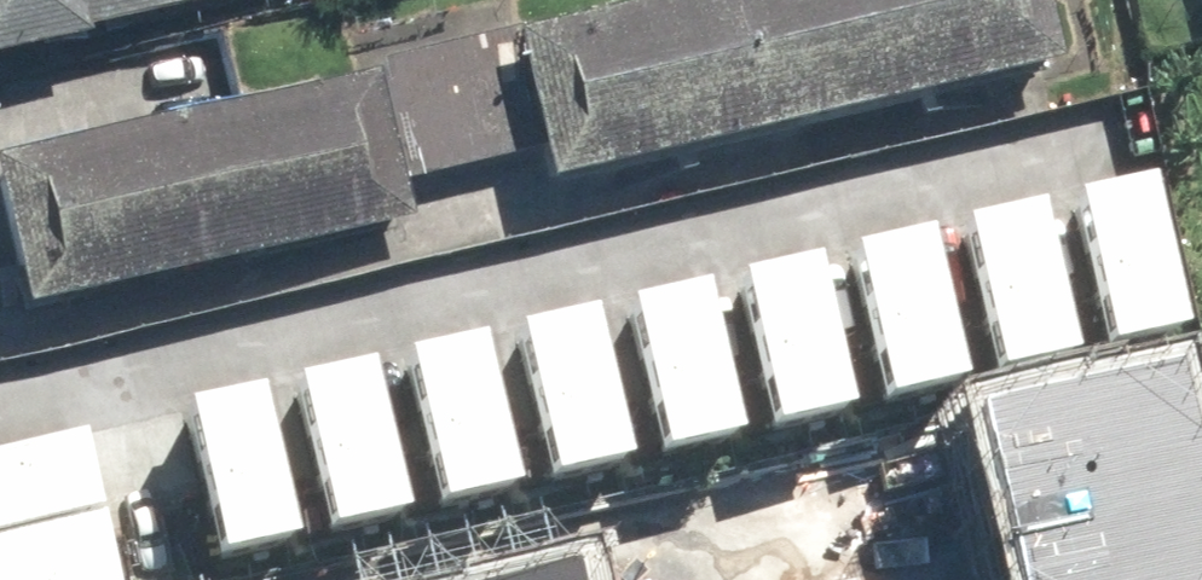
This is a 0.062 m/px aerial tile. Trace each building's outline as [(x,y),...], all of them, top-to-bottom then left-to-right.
[(1030,0),(719,0),(0,169),(0,239),(18,314),(413,221),(402,178),(534,147),(545,189),(1047,71),(1030,0)] [(92,44),(90,37),(255,0),(0,0),(0,64),(92,44)] [(1065,205),(1099,352),(1171,335),(1137,189),(1065,205)] [(952,223),(986,370),(1058,353),(1024,207),(952,223)] [(842,248),(876,395),(947,379),(914,232),(842,248)] [(731,275),(765,422),(836,406),(802,259),(731,275)] [(618,299),(652,445),(724,429),(690,282),(618,299)] [(508,331),(542,478),(613,461),(579,315),(508,331)] [(398,356),(432,503),(503,487),(469,340),(398,356)] [(1025,579),(1201,579),(1201,434),(1187,363),(988,404),(1025,579)] [(286,383),(320,530),(392,514),(358,367),(286,383)] [(174,407),(208,553),(280,537),(246,390),(174,407)] [(80,519),(60,438),(0,453),(0,539),(80,519)] [(80,519),(0,539),(0,579),(95,579),(80,519)] [(582,551),(462,579),(589,579),(582,551)]
